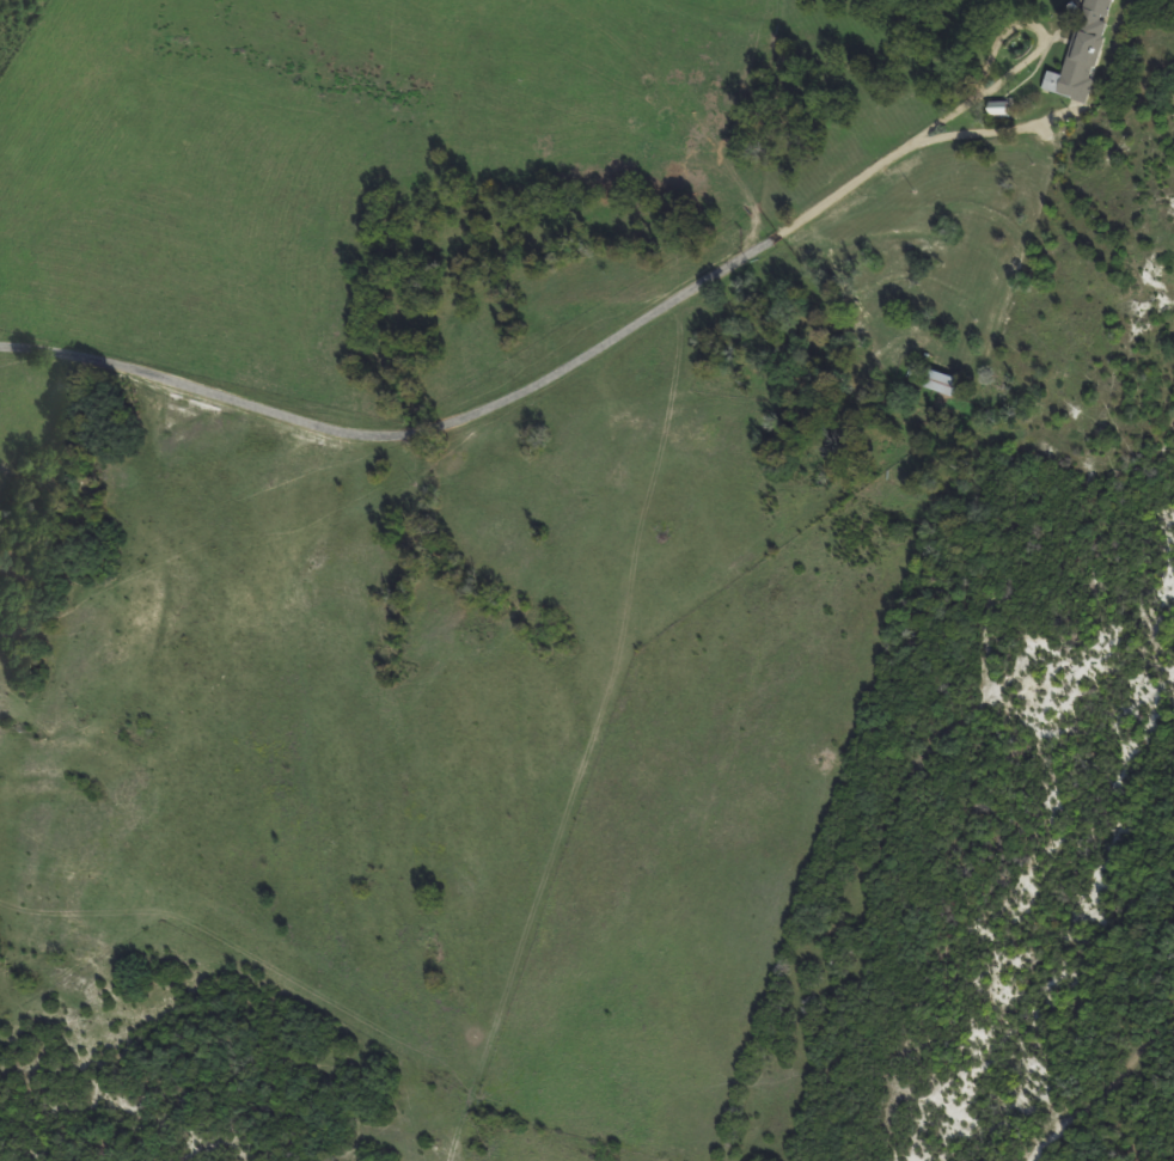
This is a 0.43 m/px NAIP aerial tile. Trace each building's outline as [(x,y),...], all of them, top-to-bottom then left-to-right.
[(1061,74),(1044,69),(1039,88),(1083,101),(1090,78),(1088,77),(1105,18),(1104,18),(1109,0),(1082,0),(1061,74)] [(1004,100),(984,101),(985,114),(1004,114),(1004,100)] [(922,387),(949,395),(954,377),(928,369),(922,387)]
